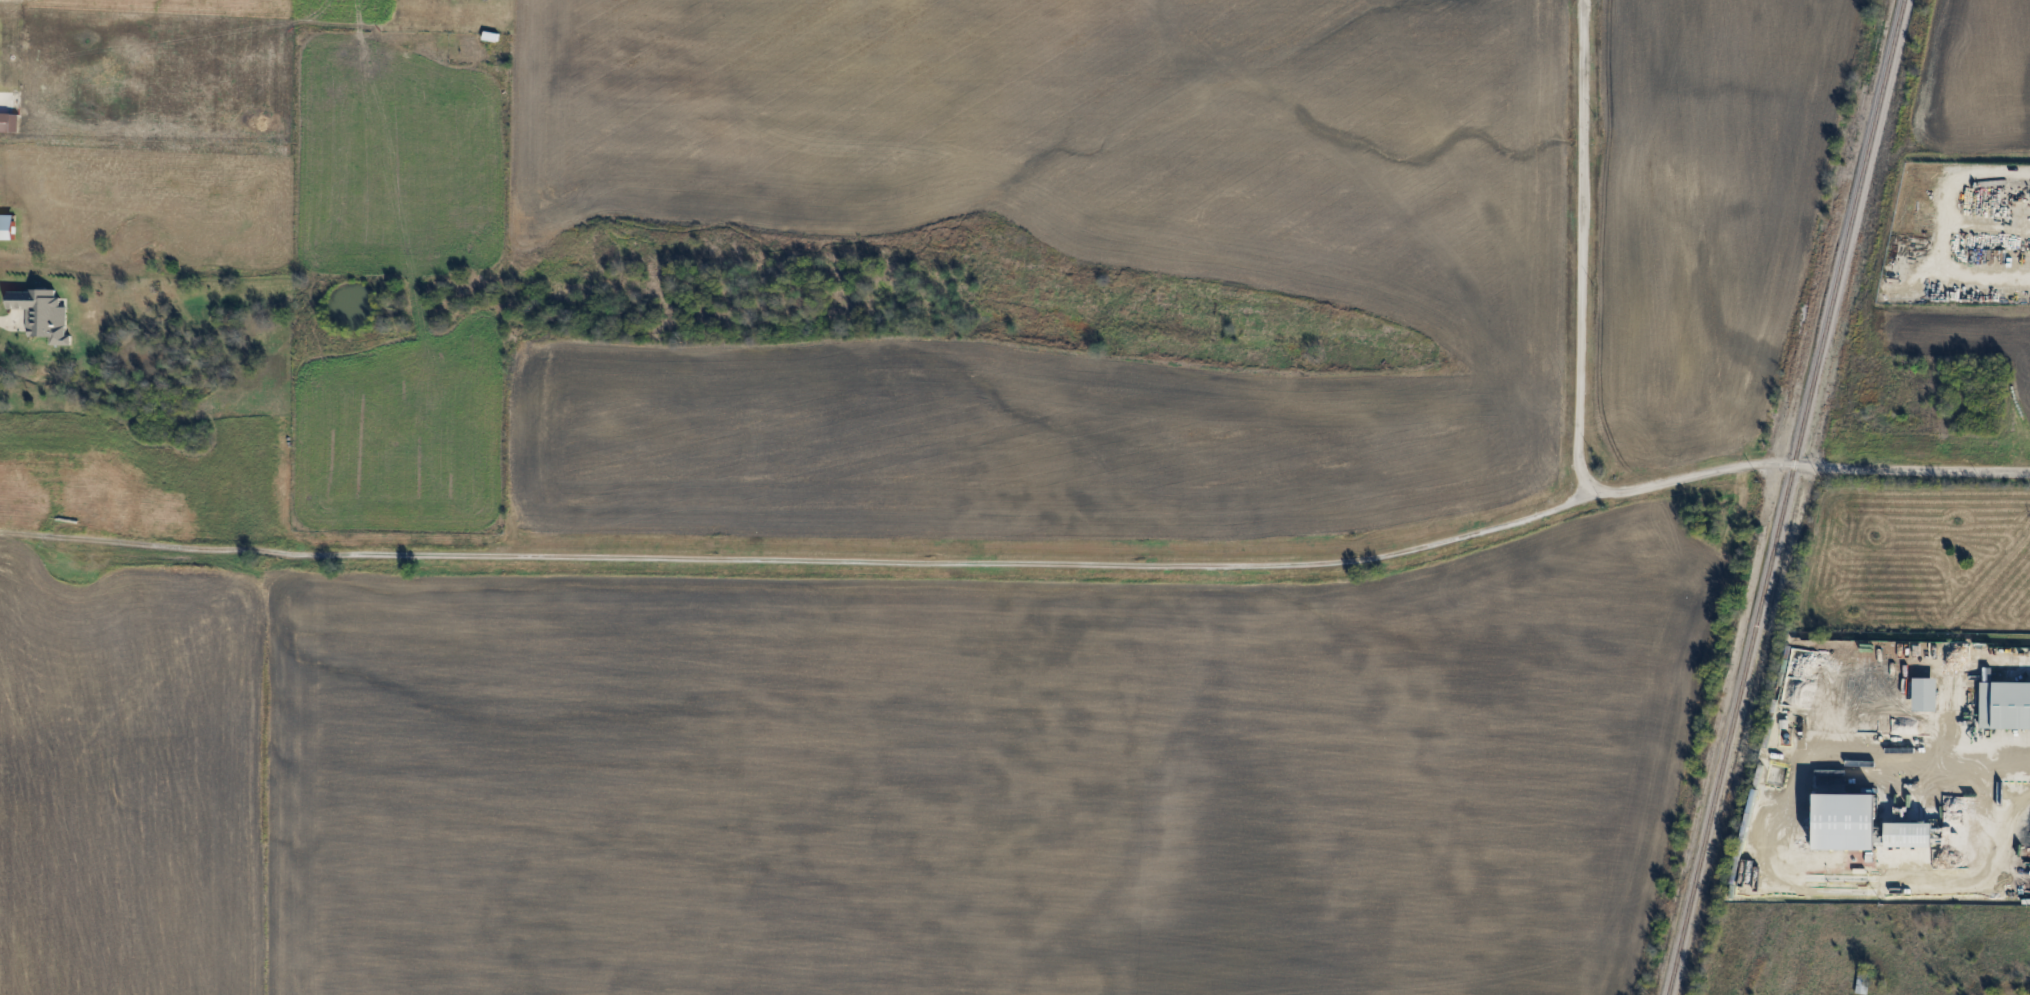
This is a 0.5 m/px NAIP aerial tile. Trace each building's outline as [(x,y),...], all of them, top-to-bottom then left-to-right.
[(1939,709),(1914,709),(1914,676),(1939,676),(1939,709)] [(1982,680),(2029,681),(2029,728),(1981,727),(1982,680)] [(1867,994),(1854,992),(1857,969),(1870,970),(1867,994)]
